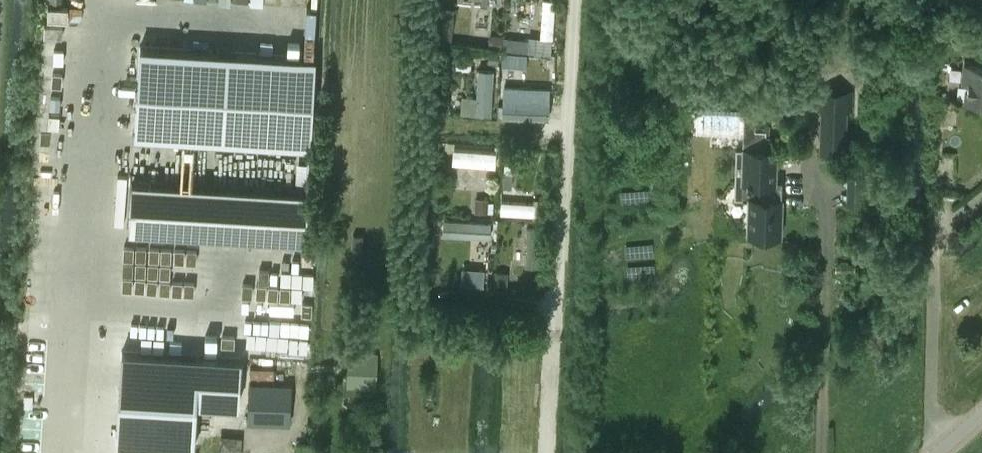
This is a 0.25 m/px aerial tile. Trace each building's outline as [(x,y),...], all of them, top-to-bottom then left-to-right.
[(541,37),(553,38),(555,0),(543,0),(541,37)] [(139,45),(133,135),(309,146),(315,56),(139,45)] [(981,103),(981,67),(966,66),(964,83),(968,84),(966,101),(981,103)] [(550,87),(503,86),(502,111),(549,112),(550,87)] [(853,110),(854,91),(854,90),(815,90),(815,109),(820,110),(819,152),(846,153),(847,111),(853,110)] [(697,105),(696,135),(743,135),(744,112),(744,107),(697,105)] [(749,200),(748,231),(750,234),(753,236),(757,236),(760,234),(762,231),(780,232),(782,181),(775,181),(775,151),(768,150),(768,125),(755,124),(755,112),(744,112),(743,135),(743,149),(742,200),(749,200)] [(496,151),(453,148),(452,163),(495,166),(496,151)] [(847,174),(846,204),(874,205),(875,175),(847,174)] [(306,241),(310,194),(133,185),(130,233),(306,241)] [(621,192),(622,205),(650,203),(649,190),(621,192)] [(488,198),(475,198),(475,212),(488,212),(488,198)] [(502,202),(501,214),(537,215),(537,203),(502,202)] [(493,222),(442,219),(442,235),(492,237),(493,222)] [(527,227),(526,266),(540,266),(541,227),(527,227)] [(624,247),(625,260),(654,258),(653,244),(624,247)] [(489,250),(477,250),(477,264),(489,264),(489,250)] [(626,266),(627,280),(656,278),(655,264),(626,266)] [(494,270),(493,286),(507,287),(507,271),(494,270)] [(248,354),(129,349),(125,446),(202,448),(204,406),(245,406),(248,354)] [(376,356),(348,355),(347,386),(375,387),(376,356)] [(289,424),(291,386),(249,385),(248,423),(289,424)]
